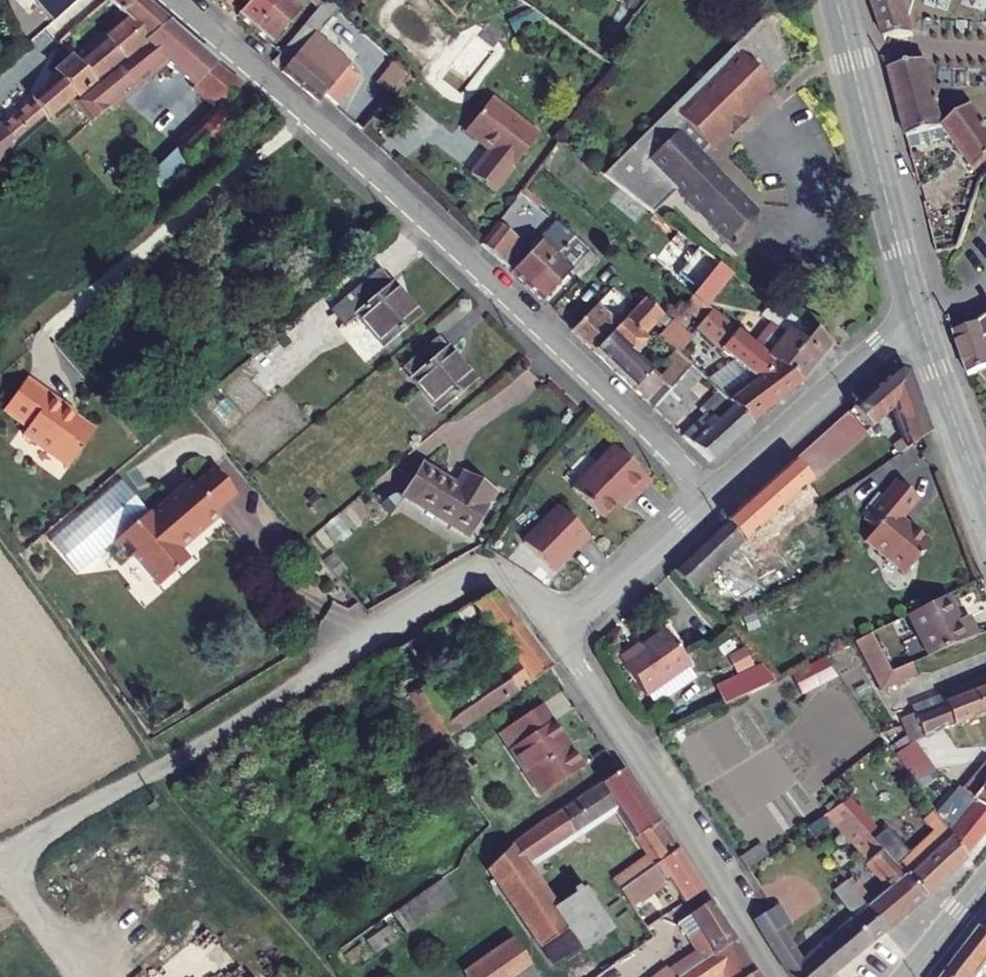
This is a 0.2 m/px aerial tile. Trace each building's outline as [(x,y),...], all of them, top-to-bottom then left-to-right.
[(143,39),(163,22),(138,1),(137,2),(135,0),(105,0),(103,2),(143,39)] [(214,2),(227,14),(238,1),(245,6),(233,20),(251,35),(280,0),(216,0),(214,2)] [(283,0),(280,0),(251,35),(267,49),(298,13),(283,0)] [(898,0),(867,0),(882,44),(896,39),(908,36),(908,30),(903,15),(907,2),(900,4),(898,0)] [(316,1),(312,6),(316,10),(320,5),(316,1)] [(781,21),(770,9),(598,171),(646,208),(673,184),(721,236),(749,210),(695,152),(705,143),(708,146),(713,141),(711,139),(726,126),(731,132),(743,120),(734,112),(786,64),(776,26),(781,21)] [(27,11),(13,18),(28,44),(40,33),(27,11)] [(84,57),(72,68),(87,86),(117,61),(82,20),(66,35),(84,57)] [(237,88),(163,22),(144,39),(117,61),(87,86),(89,88),(71,103),(87,124),(161,64),(213,111),(237,88)] [(285,49),(270,68),(280,75),(295,57),(285,49)] [(295,57),(280,75),(316,106),(345,70),(323,49),(308,67),(295,57)] [(909,56),(885,58),(887,69),(912,64),(909,56)] [(87,86),(72,68),(67,61),(48,77),(45,84),(48,88),(1,128),(0,126),(0,158),(87,86)] [(887,69),(904,138),(941,129),(977,181),(985,170),(985,130),(969,106),(943,127),(925,61),(912,64),(887,69)] [(375,82),(392,96),(409,75),(392,62),(375,82)] [(467,130),(477,138),(479,137),(491,147),(472,170),(494,190),(542,133),(496,93),(475,119),(467,130)] [(232,129),(213,111),(137,185),(153,204),(232,129)] [(465,125),(466,127),(473,118),(472,117),(465,125)] [(466,128),(467,130),(475,119),(473,118),(466,127),(466,128)] [(520,190),(498,219),(516,235),(519,237),(533,219),(547,231),(556,222),(520,190)] [(967,212),(928,222),(937,253),(954,248),(967,212)] [(481,241),(480,243),(497,259),(516,235),(498,219),(481,241)] [(571,236),(556,222),(547,231),(563,246),(571,236)] [(499,261),(519,237),(516,235),(497,259),(499,261)] [(588,251),(571,236),(563,246),(579,260),(588,251)] [(539,240),(511,271),(527,286),(555,254),(539,240)] [(571,269),(555,254),(527,286),(543,301),(571,269)] [(723,266),(697,297),(712,309),(738,278),(723,266)] [(375,268),(326,309),(340,325),(352,314),(378,344),(413,314),(375,268)] [(692,293),(656,337),(672,351),(675,354),(695,330),(724,356),(716,365),(719,367),(706,383),(719,395),(750,424),(802,382),(769,355),(757,346),(712,309),(697,297),(692,293)] [(644,299),(620,326),(595,353),(653,407),(669,390),(633,356),(647,341),(632,327),(638,320),(647,328),(660,314),(644,299)] [(620,326),(599,307),(574,333),(595,353),(620,326)] [(787,311),(757,346),(769,355),(787,333),(803,346),(812,334),(795,317),(787,311)] [(968,377),(985,371),(985,322),(980,328),(954,335),(968,377)] [(787,333),(769,355),(802,382),(828,351),(812,334),(803,346),(787,333)] [(433,337),(398,367),(434,411),(470,381),(433,337)] [(689,367),(675,354),(672,351),(663,361),(674,371),(670,376),(676,382),(689,367)] [(903,371),(894,368),(789,461),(807,483),(809,484),(867,433),(863,429),(886,409),(903,448),(927,432),(903,371)] [(0,409),(0,413),(23,429),(18,436),(65,470),(92,433),(47,401),(49,398),(22,379),(0,409)] [(673,385),(669,390),(653,407),(670,425),(689,401),(673,385)] [(753,426),(750,424),(719,395),(701,412),(705,416),(682,437),(707,465),(753,426)] [(569,488),(602,515),(623,489),(630,495),(647,474),(607,442),(569,488)] [(789,461),(706,539),(725,560),(807,483),(789,461)] [(146,511),(111,541),(125,558),(136,549),(164,582),(189,561),(178,548),(218,515),(214,510),(235,493),(212,467),(192,484),(188,480),(148,513),(146,511)] [(416,470),(397,501),(463,540),(488,496),(458,479),(451,490),(416,470)] [(146,511),(119,478),(52,535),(80,568),(111,541),(146,511)] [(891,479),(856,518),(867,528),(857,539),(895,574),(923,544),(896,520),(914,500),(891,479)] [(376,510),(371,517),(384,524),(397,501),(394,501),(390,501),(385,503),(379,505),(376,510)] [(580,548),(591,535),(558,508),(527,547),(558,572),(578,547),(580,548)] [(706,539),(694,552),(712,572),(725,560),(706,539)] [(694,552),(673,571),(691,591),(712,572),(694,552)] [(388,656),(378,662),(396,690),(434,749),(516,691),(549,669),(493,594),(472,606),(482,619),(509,656),(495,666),(501,674),(450,707),(419,659),(471,626),(459,611),(393,652),(392,651),(387,654),(388,656)] [(942,595),(905,614),(925,655),(977,634),(968,616),(955,622),(942,595)] [(482,619),(472,606),(459,611),(471,626),(482,619)] [(886,670),(865,634),(849,641),(875,688),(912,674),(908,662),(886,670)] [(619,660),(604,668),(627,710),(675,684),(654,646),(621,664),(619,660)] [(832,678),(818,657),(785,673),(796,695),(832,678)] [(776,678),(762,663),(717,685),(726,703),(776,678)] [(549,669),(516,691),(531,712),(540,706),(563,690),(549,669)] [(985,676),(906,702),(909,712),(896,718),(906,739),(916,732),(947,723),(985,710),(985,679),(985,676)] [(531,712),(498,734),(540,796),(582,768),(540,706),(531,712)] [(948,729),(947,723),(916,732),(944,777),(964,764),(944,730),(948,729)] [(919,774),(899,745),(885,754),(913,793),(929,782),(923,772),(919,774)] [(673,854),(619,771),(507,847),(484,871),(553,969),(608,930),(578,888),(549,909),(521,867),(611,808),(642,855),(609,879),(619,892),(673,854)] [(963,800),(969,808),(944,839),(959,859),(985,826),(985,773),(963,800)] [(963,800),(956,790),(943,798),(948,805),(932,821),(944,839),(969,808),(963,800)] [(872,847),(837,808),(824,818),(867,866),(865,868),(882,888),(875,895),(878,899),(864,911),(882,933),(920,902),(872,847)] [(932,821),(928,815),(921,820),(930,833),(904,859),(884,836),(872,847),(920,902),(961,863),(959,859),(944,839),(932,821)] [(755,849),(735,864),(743,876),(764,861),(755,849)] [(673,854),(619,892),(646,931),(659,923),(643,900),(664,885),(677,901),(672,905),(675,911),(699,894),(673,854)] [(443,880),(391,914),(404,933),(456,899),(443,880)] [(842,883),(830,892),(852,921),(799,964),(780,935),(788,929),(777,911),(751,928),(782,976),(832,976),(882,933),(864,911),(842,883)] [(706,904),(686,917),(697,937),(687,944),(693,955),(663,973),(657,976),(685,976),(731,944),(706,904)] [(686,917),(674,925),(687,944),(697,937),(686,917)] [(978,934),(944,976),(977,976),(984,968),(985,970),(985,940),(978,934)] [(510,942),(461,975),(462,976),(534,976),(510,942)] [(731,944),(685,976),(722,976),(742,962),(731,944)] [(742,962),(722,976),(723,976),(751,976),(742,962)]
